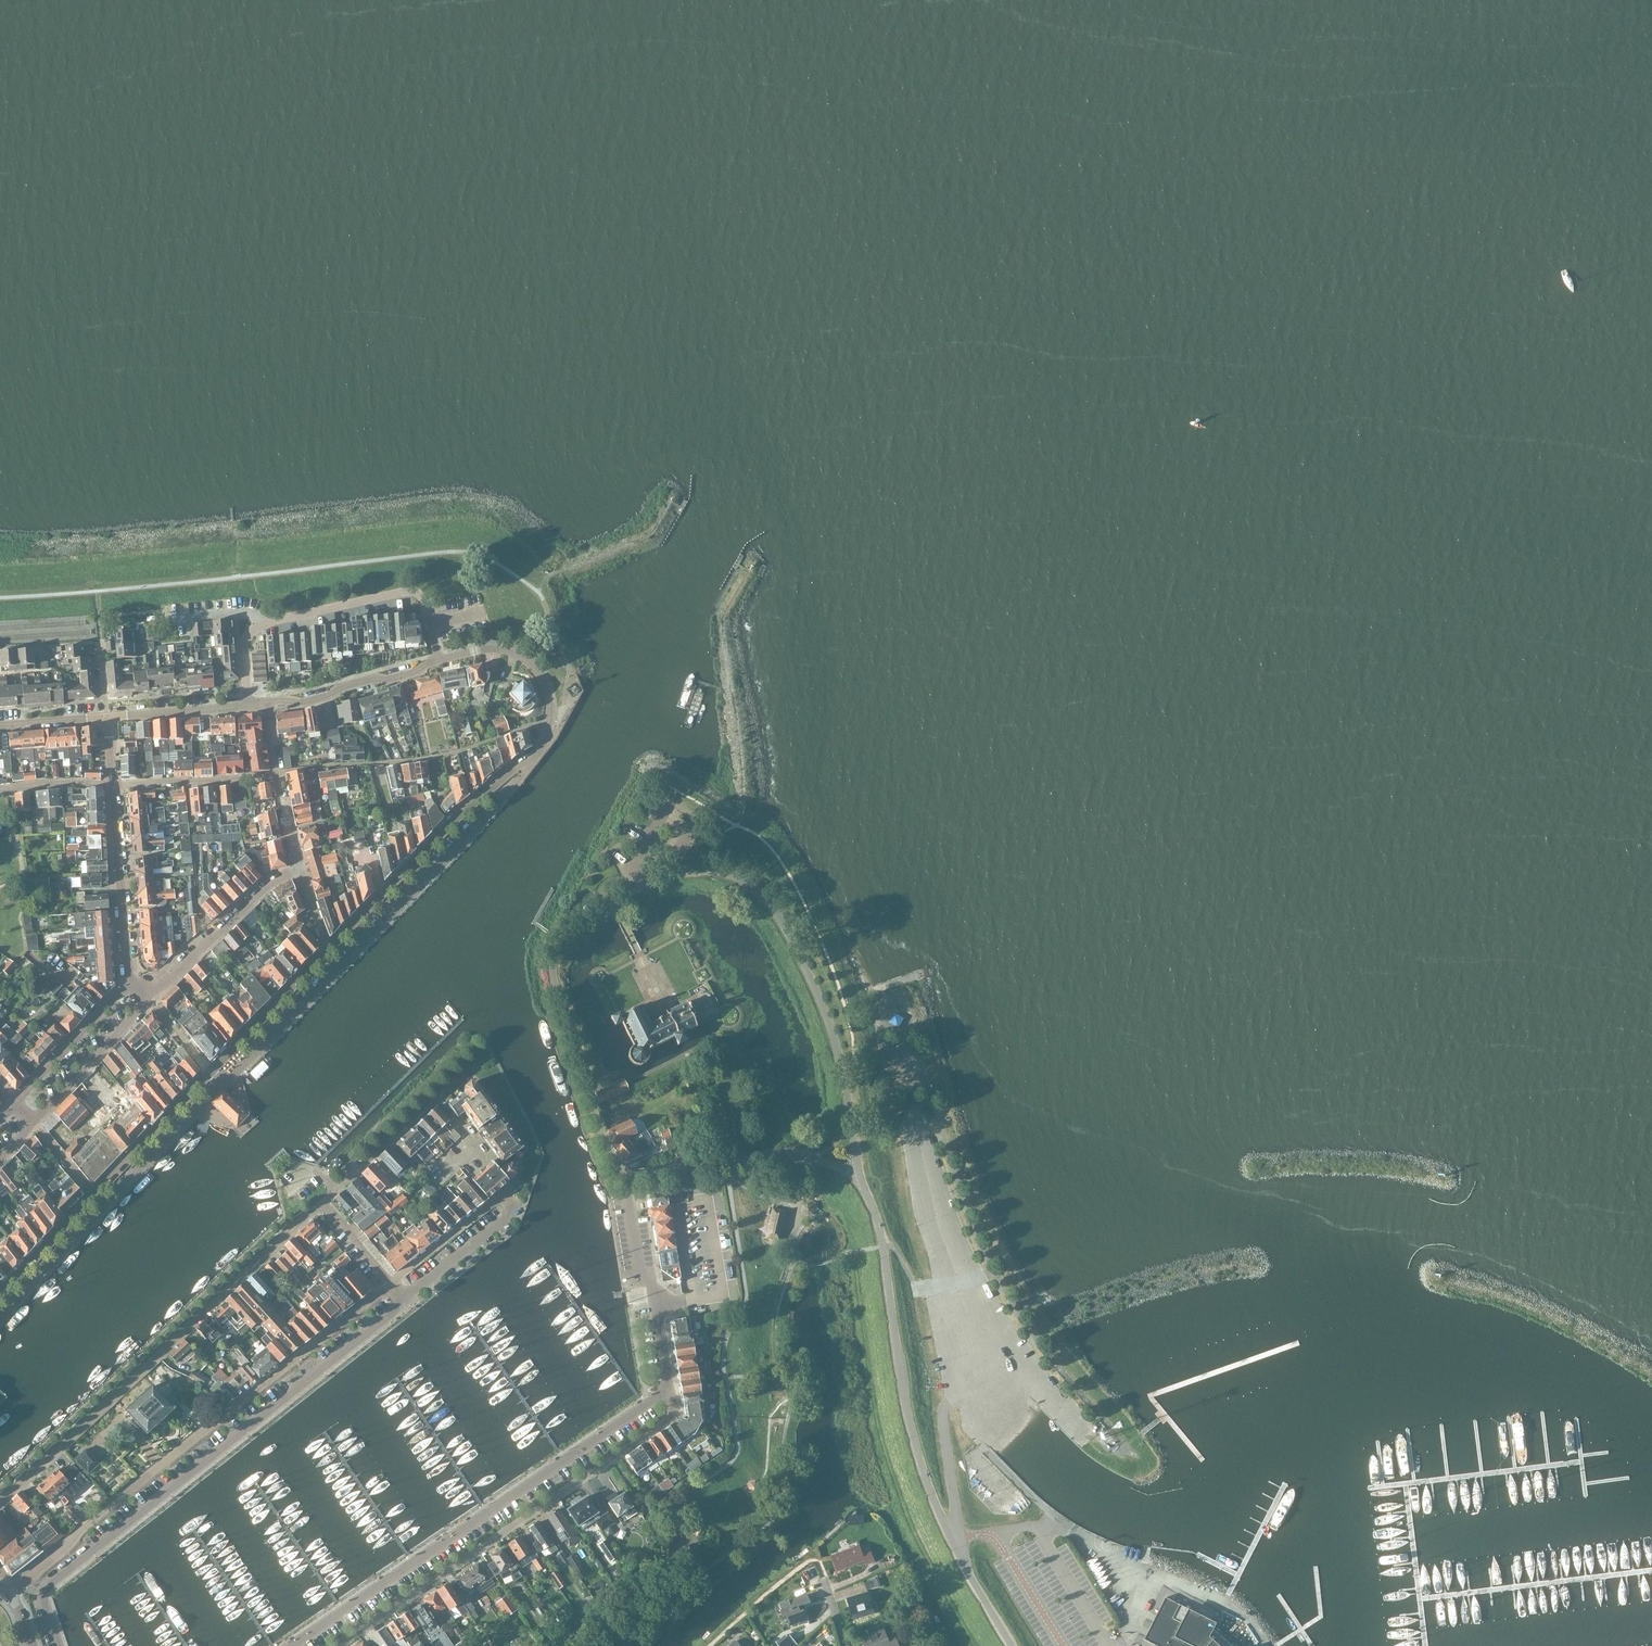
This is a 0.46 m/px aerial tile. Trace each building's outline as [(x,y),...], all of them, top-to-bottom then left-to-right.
[(403,615),(392,616),(394,644),(405,644),(403,625),(404,625),(403,616),(403,615)] [(417,615),(403,616),(404,625),(403,625),(405,644),(405,646),(419,645),(418,624),(417,624),(416,616),(417,616),(417,615)] [(394,644),(392,616),(382,617),(383,645),(394,644)] [(383,645),(382,617),(371,618),(373,646),(383,645)] [(373,646),(371,618),(360,619),(363,647),(373,646)] [(135,632),(147,631),(147,619),(135,619),(135,632)] [(363,647),(360,619),(349,620),(350,626),(352,648),(363,647)] [(214,635),(234,633),(233,620),(192,624),(193,637),(198,637),(203,636),(202,630),(213,629),(214,635)] [(350,626),(340,627),(342,655),(353,654),(352,648),(350,626)] [(331,656),(329,627),(319,628),(321,656),(331,656)] [(342,655),(340,627),(329,627),(331,656),(342,655)] [(321,656),(319,628),(308,629),(308,635),(309,635),(310,657),(311,657),(321,656)] [(118,645),(135,644),(134,631),(114,633),(115,641),(117,641),(118,645)] [(215,648),(221,648),(235,647),(234,633),(214,635),(215,648)] [(309,635),(308,635),(298,636),(300,664),(311,663),(311,657),(310,657),(309,635)] [(300,664),(298,636),(288,637),(290,665),(300,664)] [(187,646),(186,637),(177,637),(177,646),(187,646)] [(290,665),(288,637),(277,638),(279,666),(290,665)] [(279,666),(277,638),(266,638),(268,667),(279,666)] [(256,651),(264,650),(264,643),(256,644),(256,651)] [(117,659),(137,657),(142,656),(142,654),(137,654),(135,644),(118,645),(118,650),(116,650),(117,659)] [(66,652),(66,660),(86,658),(85,646),(56,648),(56,653),(66,652)] [(166,646),(167,654),(169,654),(170,661),(174,661),(173,646),(166,646)] [(25,647),(16,648),(17,671),(28,670),(27,650),(25,650),(25,647)] [(237,663),(235,647),(221,648),(223,666),(223,667),(237,666),(237,663)] [(17,671),(16,648),(7,648),(7,652),(5,652),(7,672),(17,671)] [(33,650),(27,650),(28,670),(39,670),(39,663),(34,663),(33,650)] [(64,660),(63,653),(52,655),(53,662),(64,660)] [(252,654),(253,661),(265,661),(265,653),(252,654)] [(86,658),(66,660),(63,660),(63,665),(73,664),(73,673),(80,672),(93,671),(92,658),(86,658)] [(211,660),(200,661),(201,669),(199,669),(201,689),(210,688),(210,686),(214,685),(213,681),(212,675),(212,668),(211,660)] [(134,673),(133,665),(129,665),(129,667),(121,667),(120,661),(106,663),(108,685),(122,683),(121,675),(134,674),(134,673)] [(167,670),(160,670),(162,690),(171,689),(171,688),(175,687),(173,669),(175,669),(174,661),(170,661),(170,665),(167,665),(167,670)] [(186,668),(188,688),(191,688),(191,690),(201,689),(199,669),(201,669),(200,661),(196,661),(196,664),(185,665),(185,668),(186,668)] [(266,668),(265,661),(253,661),(253,669),(266,668)] [(147,672),(149,671),(149,664),(144,664),(144,672),(134,673),(134,674),(134,682),(135,682),(136,693),(149,692),(149,690),(147,672)] [(238,679),(237,666),(223,667),(223,666),(212,668),(212,675),(215,675),(216,681),(238,679)] [(482,668),(480,667),(480,666),(466,669),(470,688),(472,688),(484,686),(484,685),(486,684),(488,682),(488,679),(489,676),(488,674),(488,672),(486,670),(485,669),(482,668)] [(185,668),(175,669),(173,669),(175,687),(179,687),(179,689),(188,688),(186,668),(185,668)] [(266,675),(266,668),(253,669),(254,676),(266,675)] [(152,691),(162,690),(160,670),(149,671),(147,672),(149,690),(152,689),(152,691)] [(467,687),(463,670),(439,675),(443,691),(442,692),(445,701),(450,700),(448,690),(464,687),(467,687)] [(95,698),(93,671),(80,672),(81,685),(82,699),(95,698)] [(57,685),(49,686),(50,706),(64,705),(63,700),(62,686),(61,675),(57,675),(57,685)] [(267,682),(266,675),(254,676),(255,683),(267,682)] [(412,700),(442,692),(438,675),(416,681),(419,692),(410,694),(412,700)] [(6,677),(2,677),(4,707),(17,706),(16,686),(7,687),(6,677)] [(35,677),(36,687),(37,707),(50,706),(49,686),(40,686),(40,677),(35,677)] [(27,678),(22,678),(23,685),(24,706),(24,708),(37,707),(36,687),(28,687),(27,678)] [(132,693),(136,693),(135,682),(134,682),(122,683),(108,685),(110,698),(132,696),(132,693)] [(529,701),(530,700),(535,696),(522,682),(518,686),(515,683),(514,683),(512,689),(513,690),(509,695),(512,699),(507,703),(508,706),(509,708),(511,710),(513,711),(516,712),(519,713),(521,713),(524,713),(526,712),(529,711),(531,709),(533,707),(534,705),(533,705),(529,701)] [(82,699),(81,685),(62,686),(63,700),(82,699)] [(389,693),(396,716),(403,714),(409,712),(401,686),(388,689),(389,693)] [(398,721),(396,716),(389,693),(379,696),(385,717),(391,715),(393,722),(398,721)] [(379,696),(369,699),(375,720),(377,727),(383,725),(387,724),(385,717),(379,696)] [(375,720),(369,699),(359,702),(363,720),(364,722),(370,721),(373,728),(377,727),(375,720)] [(443,699),(435,702),(439,717),(447,715),(443,699)] [(363,720),(359,702),(356,702),(356,701),(342,703),(342,706),(336,706),(338,719),(344,718),(345,724),(359,722),(358,721),(363,720)] [(320,733),(315,709),(304,711),(308,735),(320,733)] [(295,713),(289,714),(292,740),(296,739),(296,733),(298,732),(297,728),(304,727),(302,712),(300,713),(300,711),(295,712),(295,713)] [(288,740),(292,740),(289,714),(282,715),(282,714),(277,714),(277,716),(275,716),(277,730),(285,729),(285,734),(287,734),(288,740)] [(247,716),(238,716),(239,732),(247,732),(247,739),(262,737),(261,731),(260,715),(256,715),(247,715),(247,716)] [(234,717),(222,718),(223,735),(236,734),(234,717)] [(223,735),(222,718),(210,718),(211,736),(223,735)] [(467,735),(468,739),(469,743),(476,741),(475,735),(476,735),(475,732),(472,718),(462,720),(466,735),(467,735)] [(505,718),(491,723),(495,736),(509,731),(505,718)] [(200,734),(199,719),(183,720),(184,735),(200,734)] [(168,721),(169,740),(167,740),(167,746),(168,746),(169,753),(175,753),(174,740),(177,740),(176,741),(177,741),(177,740),(181,740),(181,741),(182,741),(182,740),(184,740),(183,720),(168,721)] [(160,753),(169,753),(168,746),(167,746),(167,740),(166,721),(152,722),(153,741),(159,741),(160,747),(160,753)] [(145,753),(152,753),(150,723),(143,724),(142,722),(139,722),(138,724),(136,724),(137,741),(144,740),(145,753)] [(73,729),(67,730),(69,760),(70,765),(75,765),(75,759),(81,759),(79,729),(78,729),(76,728),(74,728),(73,729)] [(57,731),(56,731),(57,753),(58,753),(63,753),(64,760),(69,760),(67,730),(62,730),(61,729),(58,729),(57,731)] [(96,729),(81,730),(83,761),(92,760),(90,747),(98,747),(96,729)] [(51,749),(52,761),(53,761),(58,760),(58,753),(57,753),(56,731),(50,731),(49,730),(46,730),(45,732),(43,732),(45,750),(51,749)] [(340,742),(338,730),(332,731),(334,743),(340,742)] [(531,747),(534,745),(531,735),(528,735),(527,730),(513,733),(513,734),(519,755),(531,747)] [(45,750),(43,732),(42,732),(42,731),(38,731),(38,732),(32,733),(34,763),(35,767),(35,769),(40,768),(39,758),(39,754),(45,754),(45,750)] [(332,731),(326,732),(329,744),(334,743),(332,731)] [(34,763),(32,733),(26,733),(26,732),(22,732),(22,734),(21,734),(23,759),(30,759),(30,764),(34,763)] [(326,732),(320,733),(323,749),(330,748),(329,744),(326,732)] [(23,759),(21,734),(14,734),(14,733),(10,733),(10,735),(8,735),(10,751),(17,750),(17,759),(23,759)] [(124,748),(128,748),(129,756),(121,757),(121,761),(121,777),(135,776),(135,761),(138,761),(137,747),(136,747),(136,734),(129,734),(129,739),(124,739),(124,748)] [(504,737),(506,743),(511,761),(519,755),(513,734),(504,737)] [(11,761),(10,751),(8,751),(7,738),(2,738),(2,736),(0,736),(0,752),(3,751),(4,771),(11,770),(11,761)] [(345,745),(335,746),(335,754),(336,762),(343,762),(364,761),(363,747),(357,747),(357,739),(350,739),(350,736),(344,737),(345,745)] [(263,745),(262,737),(247,739),(248,748),(247,748),(250,755),(241,756),(242,757),(242,762),(267,758),(266,749),(265,749),(265,745),(263,745)] [(506,743),(504,737),(496,740),(498,751),(503,767),(511,761),(506,743)] [(221,745),(212,746),(212,753),(222,752),(221,745)] [(228,751),(229,758),(230,775),(240,774),(244,774),(243,767),(242,762),(242,757),(235,757),(234,746),(228,747),(228,751)] [(476,750),(472,752),(476,763),(478,771),(482,785),(492,776),(493,775),(487,754),(478,757),(476,750)] [(503,767),(498,751),(487,754),(493,775),(503,768),(503,767)] [(174,778),(192,778),(192,752),(187,752),(179,752),(179,763),(173,763),(174,778)] [(216,753),(216,759),(218,776),(222,775),(222,776),(230,775),(229,758),(222,758),(222,753),(216,753)] [(269,768),(267,758),(242,762),(243,767),(252,767),(252,774),(269,772),(268,768),(269,768)] [(211,765),(211,760),(194,760),(194,762),(195,777),(212,777),(211,765)] [(164,761),(153,762),(154,776),(164,775),(164,761)] [(427,762),(414,764),(417,787),(418,795),(427,792),(426,788),(423,788),(422,781),(429,780),(427,762)] [(473,772),(467,774),(467,775),(472,794),(482,785),(478,771),(476,763),(471,765),(473,772)] [(417,787),(414,764),(401,766),(403,783),(409,782),(411,797),(418,795),(417,787)] [(403,789),(398,767),(386,768),(392,791),(403,789)] [(346,769),(332,772),(336,790),(349,788),(349,787),(355,786),(352,769),(347,770),(346,769)] [(286,774),(288,786),(305,783),(305,782),(304,777),(314,775),(313,771),(303,772),(286,774)] [(336,790),(332,772),(318,774),(321,789),(326,788),(329,802),(332,813),(340,811),(337,801),(336,790)] [(448,779),(452,792),(453,796),(456,806),(469,796),(464,781),(463,775),(448,779)] [(315,781),(305,782),(305,783),(288,786),(290,797),(307,794),(306,787),(316,785),(315,781)] [(257,801),(259,816),(265,815),(264,803),(262,803),(262,801),(272,799),(271,790),(272,788),(272,786),(271,785),(270,783),(258,785),(258,787),(252,788),(254,801),(257,801)] [(220,787),(222,806),(222,813),(233,812),(231,786),(220,787)] [(186,800),(185,787),(182,787),(183,793),(172,794),(173,801),(186,800)] [(105,801),(104,788),(86,789),(87,796),(72,796),(72,788),(65,789),(66,802),(87,801),(105,801)] [(216,788),(203,789),(205,810),(205,814),(206,823),(206,826),(206,827),(211,826),(210,814),(212,814),(211,805),(217,805),(216,788)] [(205,810),(203,789),(190,790),(191,807),(192,816),(198,815),(199,827),(206,826),(206,823),(205,814),(205,810)] [(61,791),(48,792),(50,819),(55,818),(54,808),(63,807),(61,791)] [(128,794),(129,807),(146,805),(146,803),(146,799),(155,798),(154,791),(145,791),(145,792),(128,794)] [(44,826),(40,826),(38,826),(39,833),(51,832),(50,825),(51,825),(50,819),(48,792),(35,793),(36,810),(43,809),(44,826)] [(453,796),(452,792),(439,806),(447,816),(456,806),(453,796)] [(22,812),(30,811),(29,793),(15,794),(17,821),(22,820),(22,812)] [(307,799),(307,794),(290,797),(292,808),(308,805),(308,804),(319,802),(318,797),(307,799)] [(433,832),(444,818),(437,812),(434,806),(434,805),(431,799),(425,801),(425,806),(432,831),(433,832)] [(67,809),(67,815),(68,815),(68,814),(76,814),(105,813),(105,801),(87,801),(87,808),(75,808),(75,809),(67,809)] [(152,803),(146,803),(146,805),(129,807),(130,818),(148,817),(148,815),(164,814),(164,808),(153,809),(152,803)] [(292,809),(294,818),(321,811),(319,803),(292,809)] [(365,824),(379,821),(378,813),(371,814),(370,809),(362,811),(365,824)] [(424,809),(417,810),(409,812),(417,847),(431,833),(424,809)] [(322,820),(321,811),(294,818),(296,827),(322,820)] [(106,826),(105,813),(76,814),(68,814),(68,815),(67,815),(65,815),(66,828),(76,827),(76,819),(88,819),(88,826),(106,826)] [(265,815),(259,816),(257,816),(260,828),(277,825),(276,819),(277,818),(276,815),(275,815),(274,813),(265,815)] [(130,818),(131,830),(149,829),(149,827),(148,822),(165,820),(164,814),(148,815),(148,817),(130,818)] [(415,850),(409,823),(408,821),(397,824),(405,859),(415,850)] [(323,823),(297,830),(301,847),(303,847),(305,852),(317,848),(320,847),(319,842),(316,831),(325,828),(323,823)] [(239,824),(221,826),(221,835),(240,833),(239,824)] [(278,831),(277,825),(260,828),(262,841),(279,837),(279,835),(280,834),(279,831),(278,831)] [(82,837),(88,837),(106,836),(106,826),(87,827),(88,830),(72,831),(72,838),(82,837)] [(149,833),(149,829),(131,830),(132,843),(133,843),(150,840),(150,839),(164,838),(163,833),(156,834),(156,833),(149,833)] [(166,841),(179,841),(178,830),(165,831),(166,841)] [(221,834),(211,835),(212,843),(221,842),(221,835),(221,834)] [(193,844),(201,843),(201,835),(192,836),(193,844)] [(211,835),(201,835),(201,843),(212,843),(211,835)] [(107,849),(106,836),(88,837),(89,839),(89,845),(78,846),(79,852),(89,851),(89,850),(107,849)] [(395,870),(405,860),(404,860),(399,836),(388,839),(395,870)] [(68,856),(79,855),(78,837),(67,838),(68,856)] [(150,840),(133,843),(134,854),(165,851),(164,846),(165,846),(164,838),(150,839),(150,840)] [(348,848),(346,840),(332,844),(334,851),(348,848)] [(246,855),(250,861),(261,857),(262,859),(284,854),(281,841),(266,844),(267,850),(259,852),(255,850),(253,850),(253,848),(244,850),(246,855)] [(318,854),(317,848),(305,852),(306,858),(318,854)] [(385,881),(395,870),(390,848),(378,851),(384,881),(385,881)] [(107,861),(107,849),(89,850),(89,851),(89,861),(107,861)] [(181,853),(182,865),(192,863),(191,852),(181,853)] [(336,853),(319,858),(320,860),(308,864),(310,871),(338,861),(336,853)] [(244,854),(233,864),(234,865),(253,886),(261,877),(254,869),(250,864),(251,862),(252,862),(250,861),(246,855),(244,854)] [(262,859),(261,857),(250,861),(254,866),(260,865),(270,863),(271,871),(287,867),(284,854),(262,859)] [(306,858),(308,864),(320,860),(319,858),(318,854),(306,858)] [(66,864),(65,855),(58,856),(58,865),(66,864)] [(157,857),(134,859),(136,871),(153,870),(163,869),(172,868),(172,867),(174,867),(173,861),(164,862),(165,863),(158,864),(157,857)] [(108,873),(107,861),(86,861),(87,874),(108,873)] [(338,862),(338,861),(310,871),(313,881),(322,878),(325,878),(338,875),(336,868),(340,867),(339,862),(338,862)] [(360,871),(355,872),(362,904),(374,892),(370,874),(372,871),(366,865),(360,871)] [(227,869),(223,873),(242,895),(251,887),(238,873),(234,877),(227,869)] [(81,870),(71,871),(71,882),(81,881),(81,870)] [(154,882),(154,881),(153,870),(136,871),(135,871),(136,884),(154,882)] [(242,895),(223,873),(219,876),(226,884),(221,888),(234,902),(242,895)] [(213,920),(222,913),(210,899),(203,891),(204,890),(203,881),(203,875),(203,874),(198,875),(199,894),(202,896),(198,900),(198,904),(201,907),(213,920)] [(207,874),(203,875),(203,881),(204,890),(203,891),(210,899),(222,913),(230,905),(218,891),(214,895),(207,887),(209,885),(208,881),(207,874)] [(108,875),(81,876),(81,889),(101,888),(101,885),(108,885),(108,875)] [(187,877),(188,888),(195,888),(194,876),(187,877)] [(313,881),(311,882),(317,903),(331,899),(330,898),(331,898),(329,889),(326,890),(322,878),(313,881)] [(165,880),(161,880),(154,881),(154,882),(136,884),(138,895),(155,894),(155,892),(166,891),(165,880)] [(292,881),(272,892),(278,901),(296,892),(292,881)] [(346,885),(349,896),(354,912),(361,904),(356,882),(346,885)] [(174,891),(169,891),(166,891),(155,892),(155,894),(138,895),(139,908),(166,905),(167,904),(166,899),(175,898),(174,891)] [(278,901),(272,892),(270,894),(265,898),(274,909),(280,904),(281,903),(287,910),(288,909),(294,917),(295,917),(295,916),(304,911),(296,892),(278,901)] [(85,910),(109,909),(107,896),(85,898),(84,893),(77,893),(78,904),(85,903),(85,910)] [(354,912),(349,896),(339,899),(341,903),(347,920),(354,912)] [(331,898),(330,898),(331,899),(333,907),(339,927),(347,920),(341,903),(337,904),(335,897),(331,898)] [(333,907),(331,899),(317,903),(320,911),(330,938),(339,927),(333,907)] [(195,902),(187,903),(189,916),(197,915),(195,902)] [(140,912),(141,925),(165,922),(165,918),(165,917),(158,918),(157,911),(140,912)] [(252,911),(243,920),(251,929),(260,920),(252,911)] [(93,921),(93,928),(110,926),(110,924),(111,922),(110,920),(109,912),(86,914),(86,915),(71,917),(71,923),(86,921),(86,922),(93,921)] [(30,913),(22,914),(26,936),(32,935),(31,917),(30,917),(30,913)] [(304,926),(295,916),(295,917),(294,917),(283,927),(291,936),(310,958),(310,957),(311,957),(320,947),(317,944),(318,943),(316,941),(315,942),(302,927),(304,926)] [(171,917),(165,918),(165,922),(141,925),(140,925),(142,937),(159,935),(159,930),(165,929),(164,924),(172,924),(171,917)] [(191,918),(193,937),(199,933),(197,917),(191,918)] [(74,933),(84,932),(83,922),(72,923),(74,933)] [(240,923),(232,931),(241,942),(249,935),(240,923)] [(110,928),(110,926),(93,928),(85,928),(85,935),(72,936),(72,941),(77,941),(111,938),(111,933),(112,931),(110,928)] [(240,959),(249,951),(232,931),(223,939),(240,959)] [(69,935),(59,936),(59,944),(70,944),(69,935)] [(161,947),(167,946),(167,944),(174,943),(173,939),(160,941),(159,935),(142,937),(143,949),(161,947)] [(310,958),(291,936),(281,947),(300,968),(310,958)] [(111,942),(111,938),(77,941),(78,947),(95,946),(95,950),(112,949),(113,944),(111,942)] [(222,941),(211,951),(218,960),(229,950),(222,941)] [(175,953),(174,943),(167,944),(167,946),(168,949),(169,959),(175,953)] [(164,949),(168,949),(167,946),(161,947),(143,949),(144,960),(150,965),(157,965),(162,959),(161,952),(164,951),(164,949)] [(272,949),(268,952),(270,955),(290,978),(300,968),(281,947),(280,946),(274,951),(272,949)] [(89,950),(89,956),(74,958),(74,963),(84,962),(113,960),(112,956),(113,953),(112,951),(112,949),(95,950),(89,950)] [(211,951),(201,961),(211,973),(214,970),(218,975),(224,969),(220,964),(221,963),(218,960),(211,951)] [(270,955),(268,952),(257,961),(261,966),(270,977),(280,988),(290,978),(270,955)] [(8,976),(17,966),(10,960),(1,970),(8,976)] [(113,965),(113,960),(84,962),(84,968),(89,968),(90,973),(114,971),(113,969),(114,966),(113,965)] [(210,973),(201,961),(192,970),(202,982),(210,973)] [(250,975),(254,971),(247,962),(242,966),(250,975)] [(261,966),(254,971),(250,975),(259,986),(261,988),(270,999),(280,988),(270,977),(261,966)] [(114,971),(90,973),(91,976),(97,975),(98,984),(107,994),(114,986),(114,978),(115,976),(114,974),(114,971)] [(191,972),(184,978),(199,993),(205,986),(191,972)] [(251,977),(239,987),(258,1011),(270,999),(261,988),(251,977)] [(62,986),(58,981),(49,991),(54,995),(62,986)] [(85,989),(83,991),(78,986),(68,996),(72,1000),(67,1005),(81,1019),(95,1004),(96,1005),(105,995),(92,982),(85,989)] [(176,986),(160,1001),(167,1009),(182,994),(176,986)] [(258,1011),(239,987),(230,996),(250,1019),(258,1011)] [(240,1029),(250,1020),(231,998),(220,1007),(240,1029)] [(649,1053),(648,1051),(674,1039),(678,1046),(687,1042),(683,1034),(696,1027),(690,1012),(692,1011),(687,1002),(666,1012),(668,1016),(650,1024),(642,1006),(621,1016),(620,1013),(610,1018),(614,1027),(621,1023),(633,1047),(631,1048),(630,1049),(629,1051),(628,1053),(628,1055),(628,1058),(629,1059),(630,1061),(631,1063),(632,1064),(634,1065),(636,1066),(638,1066),(640,1066),(642,1066),(644,1065),(646,1064),(647,1062),(648,1061),(649,1059),(649,1057),(649,1055),(649,1053)] [(224,1046),(208,1025),(208,1024),(194,1007),(189,1011),(193,1016),(181,1026),(191,1038),(210,1061),(224,1046)] [(210,1026),(225,1046),(239,1030),(220,1007),(210,1016),(215,1021),(210,1026)] [(894,1010),(895,1020),(905,1019),(904,1009),(894,1010)] [(60,1025),(69,1034),(81,1021),(72,1012),(60,1025)] [(158,1041),(164,1035),(158,1029),(162,1025),(151,1012),(142,1022),(151,1034),(158,1041)] [(142,1036),(145,1039),(150,1033),(141,1022),(131,1032),(137,1040),(142,1036)] [(22,1037),(30,1029),(24,1023),(16,1031),(22,1037)] [(27,1055),(26,1057),(20,1063),(25,1068),(33,1060),(36,1063),(28,1071),(31,1073),(39,1065),(57,1046),(66,1036),(54,1024),(45,1034),(37,1027),(26,1039),(30,1042),(36,1035),(40,1039),(32,1047),(33,1048),(27,1055)] [(12,1042),(16,1046),(23,1039),(15,1032),(9,1038),(7,1040),(0,1047),(0,1064),(9,1053),(10,1053),(5,1049),(12,1042)] [(150,1046),(145,1039),(142,1036),(137,1040),(131,1032),(122,1042),(146,1072),(151,1078),(151,1080),(153,1079),(172,1101),(181,1092),(168,1077),(166,1074),(153,1059),(147,1064),(136,1050),(142,1045),(146,1049),(150,1046)] [(135,1081),(146,1072),(122,1042),(111,1052),(124,1068),(135,1081)] [(115,1076),(120,1072),(124,1068),(111,1052),(103,1061),(115,1076)] [(29,1076),(9,1053),(0,1064),(0,1072),(15,1090),(29,1076)] [(176,1064),(191,1081),(200,1071),(189,1057),(183,1062),(177,1054),(172,1059),(176,1064)] [(168,1077),(181,1092),(191,1081),(176,1064),(166,1074),(168,1077)] [(151,1078),(146,1072),(142,1076),(148,1082),(141,1088),(161,1113),(170,1104),(151,1080),(151,1078)] [(599,1104),(609,1099),(629,1090),(624,1080),(595,1093),(599,1104)] [(141,1088),(136,1083),(129,1088),(137,1098),(133,1101),(136,1104),(143,1113),(151,1123),(161,1113),(141,1088)] [(470,1101),(482,1092),(476,1084),(470,1083),(465,1087),(464,1093),(470,1101)] [(237,1128),(249,1115),(223,1091),(211,1103),(237,1128)] [(509,1129),(485,1097),(482,1092),(470,1101),(464,1093),(448,1105),(457,1118),(464,1112),(498,1158),(492,1163),(491,1162),(482,1170),(470,1181),(487,1200),(498,1191),(509,1182),(499,1171),(506,1165),(504,1162),(523,1148),(520,1144),(520,1142),(520,1141),(518,1141),(511,1132),(512,1130),(511,1129),(509,1129)] [(81,1105),(71,1094),(65,1101),(83,1120),(89,1114),(81,1105)] [(99,1095),(92,1099),(101,1114),(108,1110),(99,1095)] [(83,1120),(65,1101),(59,1107),(78,1126),(83,1120)] [(143,1113),(136,1104),(116,1125),(132,1144),(149,1126),(140,1116),(143,1113)] [(78,1126),(59,1107),(53,1113),(60,1120),(64,1124),(72,1132),(78,1126)] [(430,1113),(426,1116),(449,1141),(451,1139),(455,1143),(461,1137),(451,1127),(448,1130),(444,1126),(450,1121),(437,1107),(432,1111),(431,1111),(430,1113)] [(85,1119),(88,1123),(99,1117),(96,1112),(85,1119)] [(53,1113),(42,1124),(49,1132),(60,1120),(53,1113)] [(420,1122),(416,1126),(430,1140),(435,1135),(444,1145),(443,1147),(446,1151),(453,1145),(449,1141),(426,1116),(422,1120),(421,1120),(420,1122)] [(628,1118),(616,1124),(610,1127),(611,1129),(607,1131),(610,1139),(609,1139),(612,1146),(642,1132),(647,1129),(643,1123),(641,1121),(637,1120),(634,1120),(631,1121),(630,1120),(628,1118)] [(122,1154),(132,1144),(116,1125),(115,1125),(105,1133),(104,1133),(122,1154)] [(430,1140),(416,1126),(412,1129),(411,1129),(410,1131),(406,1135),(429,1159),(434,1155),(424,1145),(430,1140)] [(92,1186),(122,1154),(104,1133),(105,1133),(101,1129),(72,1160),(92,1186)] [(662,1139),(670,1136),(669,1132),(668,1129),(660,1132),(661,1135),(662,1139)] [(642,1132),(612,1146),(619,1155),(639,1145),(648,1141),(642,1132)] [(429,1159),(406,1135),(402,1139),(401,1139),(400,1141),(396,1145),(409,1159),(415,1153),(425,1164),(429,1159)] [(41,1143),(35,1136),(30,1141),(29,1140),(20,1150),(31,1161),(40,1152),(39,1151),(43,1146),(41,1143)] [(80,1144),(76,1140),(70,1147),(65,1152),(71,1161),(72,1160),(89,1142),(85,1139),(80,1144)] [(648,1142),(639,1145),(619,1155),(625,1162),(641,1154),(644,1153),(652,1148),(653,1149),(655,1148),(654,1147),(655,1146),(654,1144),(654,1141),(649,1143),(648,1142)] [(390,1148),(380,1158),(396,1175),(405,1167),(409,1170),(414,1165),(403,1154),(400,1157),(398,1157),(390,1148)] [(631,1169),(641,1164),(638,1159),(627,1164),(631,1169)] [(385,1177),(373,1164),(362,1174),(374,1187),(380,1181),(386,1188),(391,1184),(385,1177)] [(499,1171),(509,1182),(516,1175),(517,1169),(512,1164),(506,1165),(499,1171)] [(0,1172),(0,1178),(12,1194),(21,1187),(5,1166),(0,1172)] [(83,1195),(67,1176),(58,1185),(57,1182),(55,1182),(54,1181),(48,1187),(51,1192),(54,1194),(49,1199),(62,1216),(83,1195)] [(457,1187),(462,1193),(476,1209),(487,1200),(470,1181),(467,1177),(457,1187)] [(357,1179),(345,1190),(374,1222),(387,1212),(385,1209),(378,1202),(378,1203),(377,1201),(357,1179)] [(35,1204),(52,1227),(62,1217),(43,1191),(38,1185),(31,1191),(36,1198),(37,1197),(39,1201),(35,1204)] [(427,1194),(430,1197),(436,1191),(433,1188),(427,1194)] [(447,1188),(443,1192),(465,1217),(469,1214),(471,1214),(471,1212),(476,1209),(462,1193),(457,1198),(447,1188)] [(374,1222),(345,1190),(333,1200),(345,1213),(350,1209),(353,1213),(348,1217),(362,1232),(374,1222)] [(649,1194),(652,1212),(669,1209),(666,1191),(649,1194)] [(465,1217),(443,1192),(438,1196),(447,1207),(441,1212),(454,1226),(459,1222),(460,1223),(461,1221),(465,1217)] [(402,1195),(398,1198),(394,1201),(400,1208),(408,1202),(402,1195)] [(382,1196),(377,1201),(378,1203),(378,1202),(385,1209),(391,1205),(382,1196)] [(18,1206),(19,1208),(24,1213),(43,1237),(52,1227),(29,1197),(18,1206)] [(439,1207),(430,1197),(425,1202),(433,1211),(428,1216),(444,1234),(454,1226),(441,1212),(438,1208),(439,1207)] [(400,1208),(394,1201),(391,1205),(385,1209),(387,1212),(390,1216),(400,1208)] [(813,1203),(808,1203),(804,1205),(804,1210),(806,1213),(810,1214),(813,1213),(815,1208),(813,1203)] [(24,1213),(19,1208),(15,1211),(22,1220),(16,1225),(34,1248),(43,1237),(24,1213)] [(787,1212),(772,1208),(766,1239),(780,1242),(787,1212)] [(672,1227),(669,1209),(652,1212),(655,1229),(672,1227)] [(385,1216),(375,1224),(380,1231),(390,1223),(385,1216)] [(313,1220),(304,1228),(313,1237),(312,1238),(317,1243),(324,1250),(328,1254),(337,1246),(332,1241),(327,1246),(320,1239),(326,1234),(313,1220)] [(422,1225),(420,1222),(418,1223),(417,1222),(413,1225),(429,1245),(440,1237),(427,1220),(422,1225)] [(368,1240),(380,1231),(375,1224),(363,1234),(368,1240)] [(24,1257),(34,1248),(16,1225),(11,1229),(14,1233),(9,1237),(24,1257)] [(429,1245),(413,1225),(402,1234),(418,1254),(429,1245)] [(675,1245),(672,1227),(655,1229),(657,1247),(675,1245)] [(313,1246),(317,1243),(312,1238),(313,1237),(304,1228),(296,1235),(320,1262),(328,1254),(324,1250),(320,1254),(313,1246)] [(1,1253),(13,1269),(23,1258),(8,1240),(5,1236),(0,1240),(0,1255),(1,1253)] [(392,1236),(387,1240),(388,1241),(392,1246),(394,1248),(406,1264),(417,1255),(405,1239),(399,1244),(392,1236)] [(312,1265),(316,1262),(308,1252),(306,1253),(293,1238),(285,1247),(308,1273),(314,1268),(312,1265)] [(387,1240),(383,1243),(389,1252),(383,1257),(395,1272),(406,1264),(394,1248),(392,1246),(388,1241),(387,1240)] [(678,1262),(675,1245),(657,1247),(660,1265),(678,1262)] [(293,1266),(297,1262),(288,1251),(283,1255),(293,1266)] [(0,1255),(0,1282),(13,1269),(1,1253),(0,1255)] [(332,1275),(345,1265),(350,1262),(344,1254),(334,1263),(336,1265),(329,1271),(332,1275)] [(276,1262),(284,1272),(288,1276),(294,1271),(281,1257),(276,1262)] [(678,1262),(660,1265),(662,1276),(669,1281),(676,1280),(677,1283),(680,1283),(679,1279),(680,1279),(678,1268),(678,1262)] [(357,1269),(339,1283),(357,1303),(374,1289),(357,1269)] [(324,1276),(322,1273),(315,1280),(317,1283),(320,1286),(344,1313),(356,1303),(332,1275),(329,1277),(326,1274),(324,1276)] [(255,1274),(246,1282),(266,1304),(275,1296),(255,1274)] [(276,1314),(266,1304),(246,1282),(232,1294),(262,1327),(276,1314)] [(320,1286),(317,1283),(311,1289),(337,1318),(344,1313),(320,1286)] [(337,1318),(311,1289),(305,1294),(307,1297),(330,1323),(337,1318)] [(232,1294),(224,1302),(225,1303),(236,1313),(255,1334),(262,1327),(232,1294)] [(330,1323),(307,1297),(303,1300),(309,1306),(304,1310),(321,1330),(330,1323)] [(288,1309),(292,1306),(287,1301),(283,1304),(288,1309)] [(236,1313),(225,1303),(218,1309),(228,1320),(227,1320),(237,1331),(241,1328),(231,1317),(236,1313)] [(313,1337),(321,1330),(304,1310),(298,1314),(293,1308),(289,1311),(313,1337)] [(228,1320),(218,1309),(210,1317),(220,1327),(225,1332),(229,1328),(225,1323),(227,1320),(228,1320)] [(313,1337),(289,1311),(285,1314),(291,1320),(286,1325),(304,1344),(313,1337)] [(262,1327),(268,1333),(289,1356),(304,1344),(286,1325),(276,1314),(262,1327)] [(694,1317),(670,1322),(672,1334),(696,1330),(700,1329),(699,1322),(695,1323),(694,1317)] [(198,1327),(196,1329),(207,1341),(209,1339),(213,1343),(223,1334),(208,1318),(198,1327)] [(676,1358),(695,1355),(700,1354),(699,1350),(694,1351),(691,1335),(697,1334),(696,1330),(672,1334),(676,1358)] [(289,1356),(268,1333),(261,1339),(267,1346),(265,1348),(279,1364),(289,1356)] [(225,1336),(218,1341),(221,1344),(227,1339),(225,1336)] [(196,1353),(184,1340),(168,1354),(176,1363),(182,1357),(186,1362),(196,1353)] [(261,1379),(279,1364),(265,1348),(263,1346),(258,1351),(257,1355),(251,1360),(254,1364),(253,1365),(254,1367),(251,1371),(259,1380),(260,1380),(261,1379)] [(242,1366),(236,1372),(251,1387),(259,1380),(251,1371),(254,1367),(253,1365),(252,1366),(237,1350),(232,1353),(237,1359),(237,1360),(242,1366)] [(678,1371),(697,1368),(695,1355),(676,1358),(678,1371)] [(215,1374),(224,1384),(237,1398),(251,1387),(236,1372),(228,1378),(220,1369),(220,1370),(216,1367),(212,1370),(216,1374),(215,1374)] [(699,1380),(697,1368),(678,1371),(680,1383),(699,1380)] [(193,1372),(190,1377),(203,1385),(206,1379),(193,1372)] [(213,1373),(210,1376),(221,1387),(214,1394),(225,1407),(228,1404),(229,1405),(237,1398),(224,1384),(215,1374),(213,1373)] [(704,1379),(699,1380),(680,1383),(684,1407),(708,1403),(707,1399),(702,1400),(699,1384),(705,1383),(704,1379)] [(10,1396),(0,1387),(0,1406),(10,1396)] [(153,1387),(126,1411),(133,1419),(131,1421),(131,1422),(137,1428),(138,1428),(140,1427),(147,1434),(174,1409),(153,1387)] [(1080,1410),(1086,1406),(1075,1391),(1070,1395),(1080,1410)] [(681,1419),(674,1424),(687,1443),(692,1451),(708,1439),(703,1432),(700,1427),(701,1424),(706,1423),(711,1423),(708,1403),(684,1407),(685,1417),(681,1419)] [(687,1443),(674,1424),(664,1430),(677,1450),(687,1443)] [(677,1450),(664,1430),(654,1437),(667,1457),(677,1450)] [(667,1457),(654,1437),(644,1444),(658,1463),(667,1457)] [(658,1463),(644,1444),(635,1450),(648,1470),(658,1463)] [(698,1452),(702,1458),(710,1453),(706,1447),(698,1452)] [(720,1448),(718,1448),(711,1453),(711,1454),(713,1457),(722,1451),(720,1448)] [(99,1464),(86,1449),(75,1460),(88,1474),(99,1464)] [(648,1470),(635,1450),(626,1456),(626,1458),(638,1477),(648,1470)] [(698,1459),(688,1465),(689,1467),(692,1471),(697,1467),(702,1464),(698,1459)] [(58,1470),(47,1480),(68,1502),(73,1499),(68,1494),(67,1494),(63,1489),(70,1483),(58,1470)] [(68,1502),(47,1480),(37,1489),(49,1502),(55,1508),(61,1502),(65,1506),(68,1502)] [(29,1508),(37,1518),(43,1514),(33,1504),(22,1491),(12,1500),(24,1513),(29,1508)] [(624,1493),(608,1504),(621,1524),(637,1513),(624,1493)] [(587,1496),(567,1510),(578,1527),(579,1526),(581,1530),(595,1521),(602,1531),(613,1523),(607,1513),(600,1518),(597,1514),(598,1513),(587,1496)] [(66,1513),(77,1525),(83,1519),(73,1507),(66,1513)] [(547,1517),(563,1542),(569,1538),(570,1538),(577,1533),(572,1525),(570,1526),(559,1509),(547,1517)] [(2,1510),(0,1511),(0,1552),(16,1539),(18,1542),(29,1532),(25,1528),(23,1530),(20,1526),(19,1528),(17,1527),(2,1510)] [(63,1536),(50,1522),(31,1536),(29,1532),(18,1542),(16,1539),(0,1552),(0,1559),(11,1577),(63,1536)] [(557,1550),(539,1522),(527,1530),(535,1541),(530,1545),(534,1550),(533,1550),(537,1555),(547,1548),(551,1554),(557,1550)] [(538,1572),(543,1569),(545,1567),(537,1555),(533,1550),(532,1551),(527,1545),(526,1546),(520,1537),(508,1545),(519,1561),(523,1568),(531,1562),(538,1572)] [(867,1565),(875,1562),(869,1548),(862,1551),(860,1545),(832,1556),(838,1572),(865,1561),(867,1565)] [(522,1576),(513,1563),(511,1564),(502,1550),(491,1557),(494,1562),(487,1566),(495,1576),(499,1573),(503,1579),(511,1576),(515,1581),(522,1576)] [(1097,1580),(1105,1577),(1095,1552),(1088,1554),(1097,1580)] [(567,1559),(575,1571),(580,1578),(586,1574),(573,1555),(567,1559)] [(478,1564),(466,1572),(476,1586),(481,1593),(494,1584),(491,1579),(486,1571),(484,1572),(478,1564)] [(622,1564),(615,1568),(621,1577),(627,1573),(622,1564)] [(566,1585),(557,1570),(550,1575),(559,1589),(562,1593),(567,1590),(564,1586),(566,1585)] [(476,1586),(466,1572),(454,1580),(463,1593),(458,1597),(468,1613),(474,1608),(468,1599),(472,1596),(468,1591),(469,1590),(470,1592),(475,1588),(474,1587),(476,1586)] [(868,1590),(881,1586),(879,1579),(865,1583),(868,1590)] [(449,1585),(437,1593),(449,1610),(455,1606),(458,1609),(463,1617),(468,1613),(458,1597),(449,1585)] [(853,1616),(874,1609),(868,1592),(848,1599),(853,1616)] [(433,1616),(435,1615),(441,1623),(446,1620),(450,1625),(454,1622),(450,1617),(435,1593),(423,1601),(433,1616)] [(802,1605),(811,1602),(808,1594),(779,1606),(784,1619),(786,1618),(790,1626),(799,1623),(799,1624),(809,1620),(802,1605)] [(506,1595),(497,1601),(507,1615),(516,1610),(506,1595)] [(1215,1629),(1218,1624),(1166,1598),(1145,1640),(1156,1645),(1234,1645),(1215,1629)] [(412,1612),(428,1637),(432,1642),(438,1638),(444,1645),(454,1645),(441,1627),(440,1628),(423,1604),(412,1612)] [(537,1609),(542,1615),(546,1612),(542,1606),(537,1609)] [(398,1619),(415,1645),(413,1645),(422,1645),(416,1636),(414,1638),(411,1633),(420,1627),(409,1611),(398,1619)] [(398,1619),(387,1626),(397,1642),(395,1643),(397,1645),(413,1645),(415,1645),(398,1619)] [(395,1643),(384,1628),(370,1638),(376,1645),(397,1645),(395,1643)] [(894,1632),(887,1635),(884,1630),(863,1639),(866,1645),(900,1645),(894,1632)]
